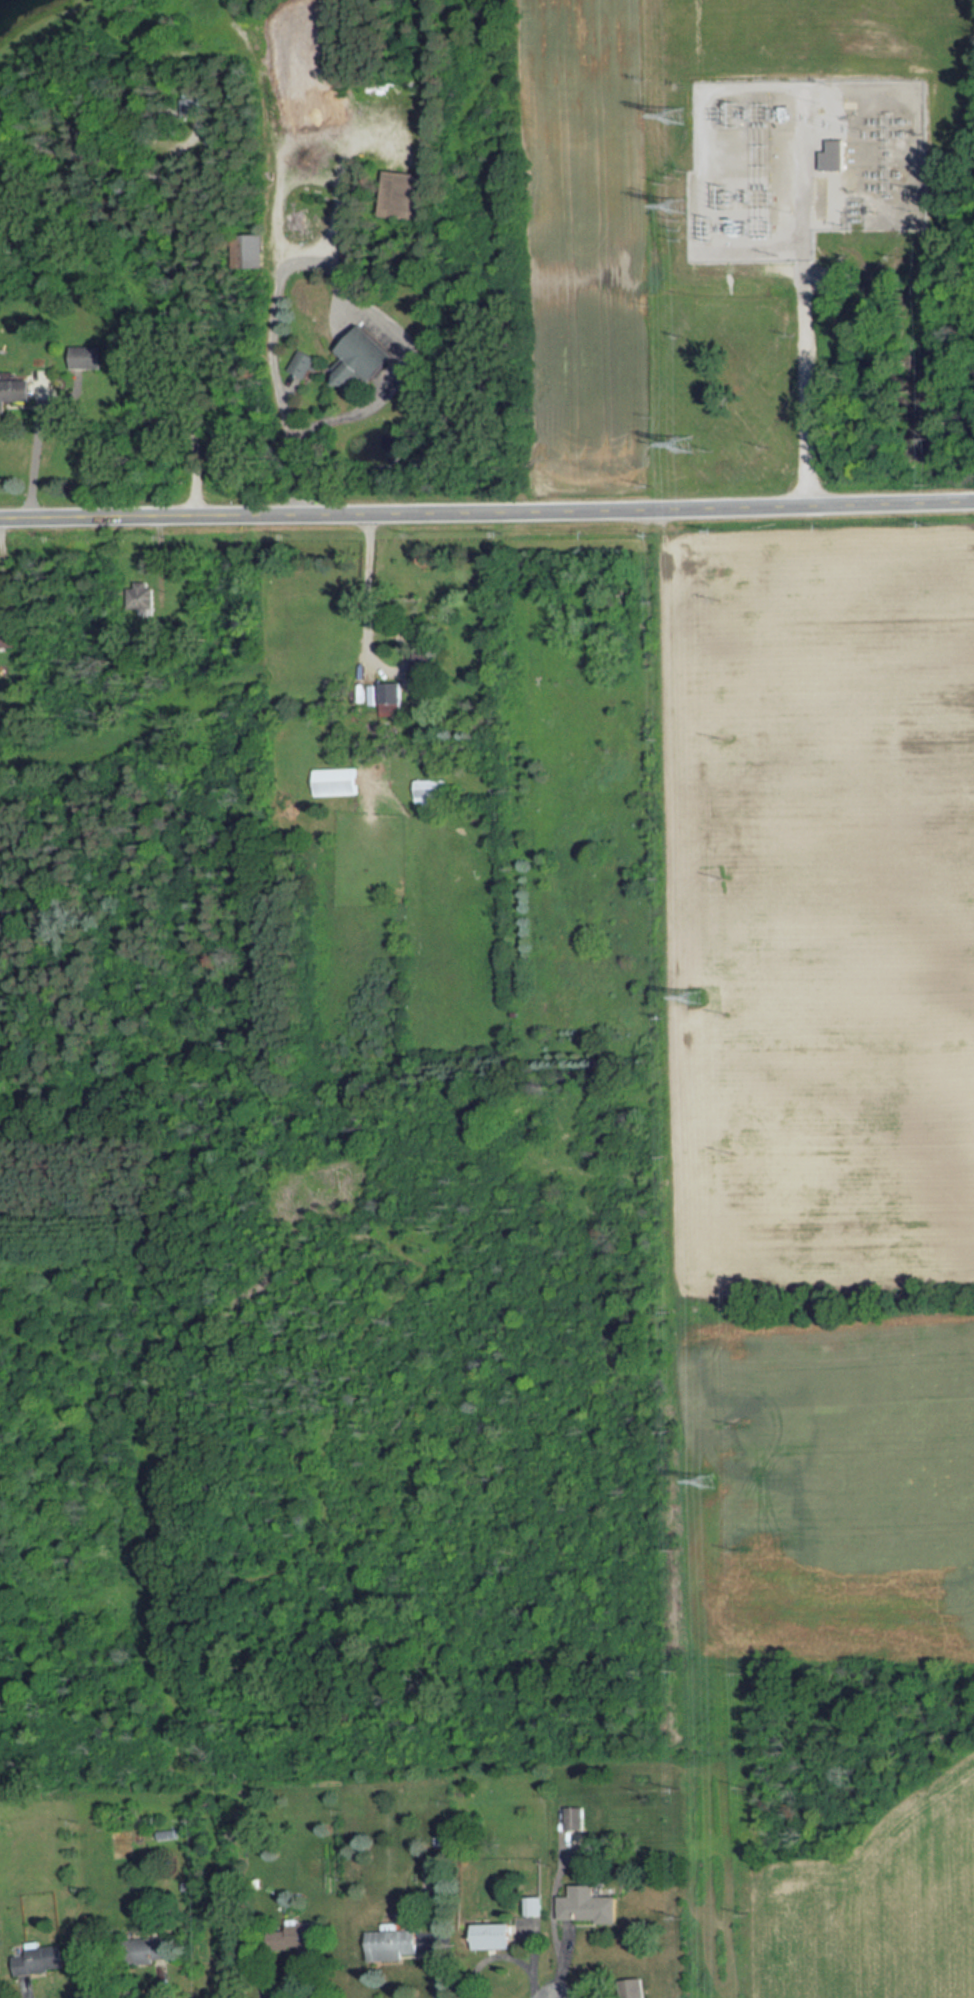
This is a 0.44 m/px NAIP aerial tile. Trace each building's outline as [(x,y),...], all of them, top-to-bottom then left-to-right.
[(822,172),(822,154),(829,154),(830,142),(845,142),(845,172),(822,172)] [(414,199),(413,190),(405,191),(406,200),(414,199)] [(340,351),(344,356),(329,371),(348,390),(365,373),(375,383),(399,359),(365,325),(340,351)] [(70,346),(70,369),(101,369),(101,346),(70,346)] [(32,379),(0,380),(0,409),(34,407),(32,379)] [(0,631),(0,648),(17,648),(17,631),(0,631)] [(416,650),(416,679),(435,679),(435,650),(416,650)] [(400,682),(378,682),(378,716),(400,716),(400,682)] [(356,795),(356,768),(313,768),(313,795),(356,795)] [(444,805),(444,779),(414,779),(414,806),(444,805)] [(584,1807),(564,1807),(564,1832),(584,1832),(584,1807)] [(619,1922),(619,1895),(597,1895),(597,1885),(572,1885),(572,1896),(561,1896),(560,1922),(619,1922)] [(483,1950),(514,1950),(514,1924),(483,1924),(483,1950)] [(369,1960),(419,1959),(419,1930),(369,1931),(369,1960)] [(167,1938),(125,1940),(126,1968),(168,1965),(167,1938)] [(18,1978),(66,1967),(61,1942),(26,1951),(24,1943),(10,1946),(18,1978)]
